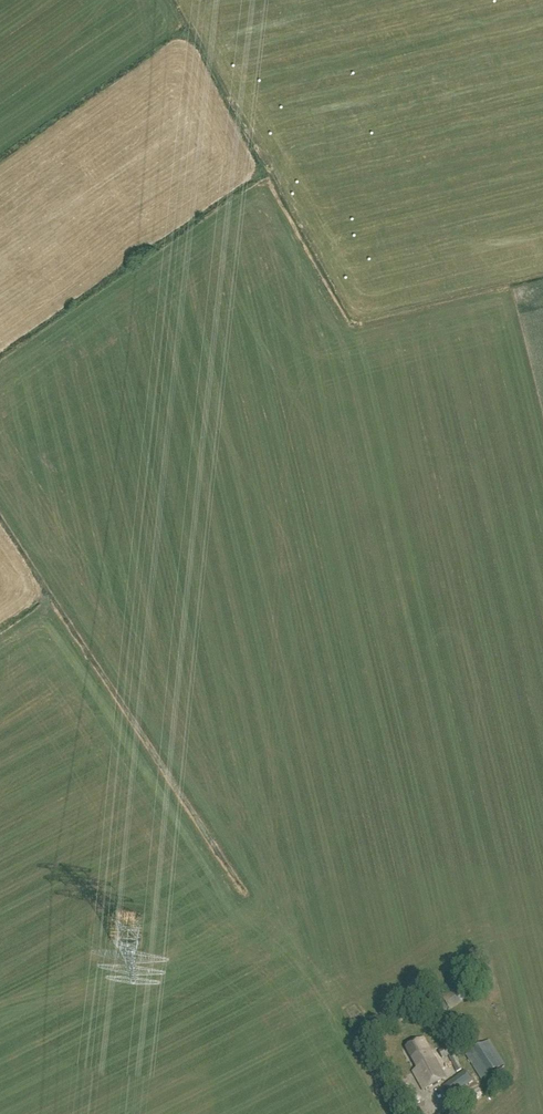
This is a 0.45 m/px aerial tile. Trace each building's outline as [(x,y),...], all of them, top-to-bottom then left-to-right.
[(450,1003),(461,995),(455,988),(445,996),(450,1003)] [(468,989),(459,999),(464,1003),(473,993),(468,989)] [(436,1063),(425,1042),(407,1051),(418,1072),(415,1074),(424,1092),(446,1081),(437,1063),(436,1063)] [(505,1071),(491,1045),(467,1058),(481,1083),(505,1071)] [(444,1059),(450,1056),(456,1053),(452,1046),(441,1052),(444,1059)] [(458,1073),(464,1070),(457,1053),(450,1056),(458,1073)] [(473,1084),(466,1074),(444,1090),(451,1100),(473,1084)]
